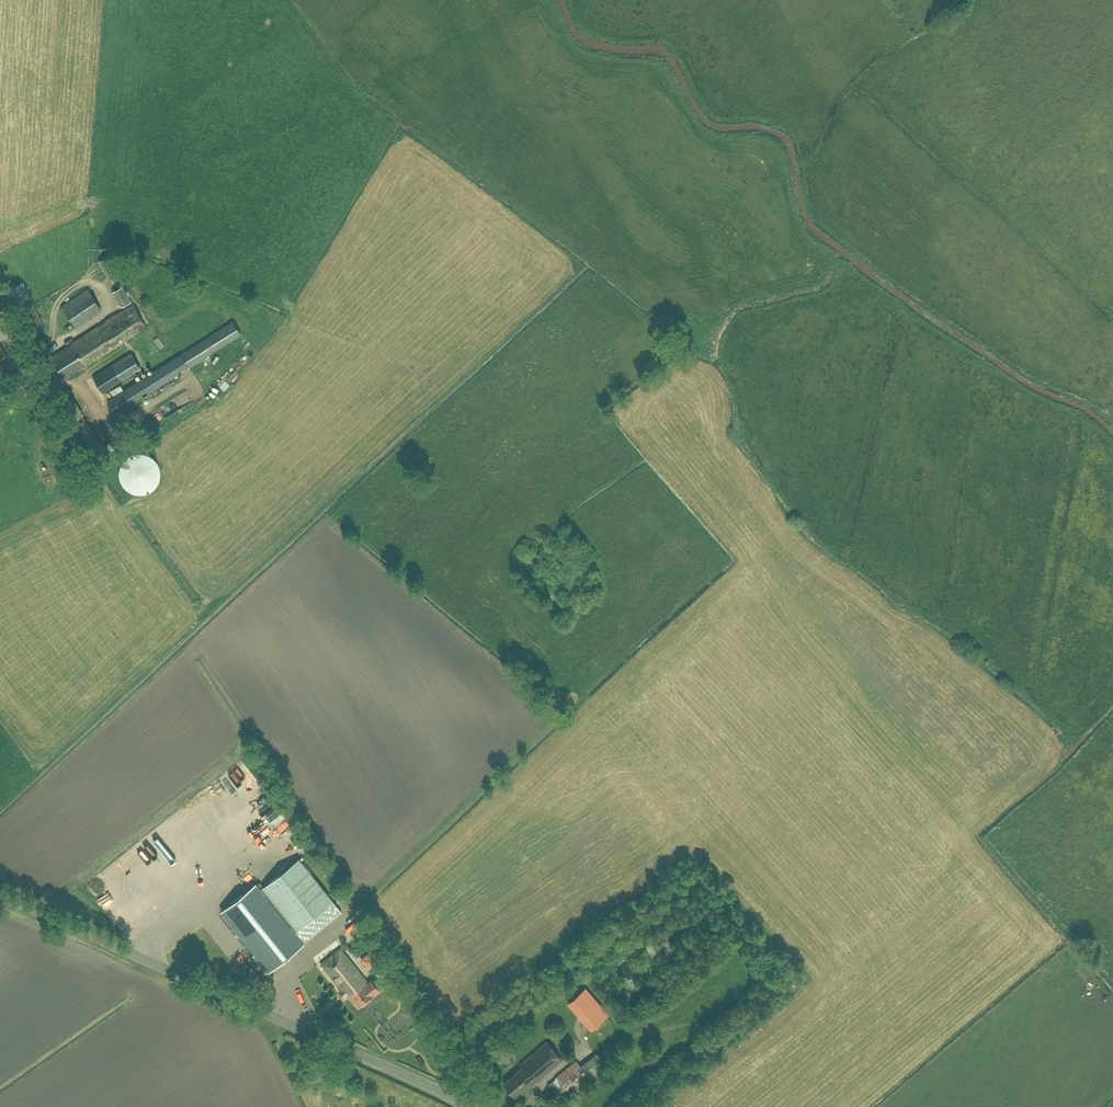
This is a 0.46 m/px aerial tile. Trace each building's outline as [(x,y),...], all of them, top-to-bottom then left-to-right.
[(31,335),(45,328),(22,280),(8,287),(31,335)] [(111,291),(120,306),(131,300),(122,284),(111,291)] [(88,288),(62,305),(76,326),(100,310),(100,307),(88,288)] [(108,322),(52,356),(65,377),(146,326),(134,304),(114,317),(114,316),(107,320),(108,322)] [(232,320),(180,352),(189,366),(241,334),(232,320)] [(130,352),(93,376),(102,391),(140,368),(130,352)] [(169,359),(107,399),(116,413),(178,373),(169,359)] [(186,393),(176,401),(181,406),(191,398),(186,393)] [(160,477),(160,473),(160,469),(158,465),(157,461),(154,458),(151,456),(147,454),(143,453),(139,452),(135,453),(132,454),(128,456),(125,458),(122,461),(120,465),(119,469),(119,473),(119,477),(120,481),(122,484),(125,487),(128,490),(132,492),(135,493),(139,493),(143,493),(147,492),(151,490),(154,487),(157,484),(158,481),(160,477)] [(226,799),(236,814),(247,807),(236,792),(226,799)] [(195,827),(207,841),(217,832),(204,818),(195,827)] [(168,840),(161,844),(171,862),(178,859),(168,840)] [(303,942),(295,931),(324,908),(332,919),(342,911),(299,857),(260,888),(256,883),(221,910),(269,970),(303,942)] [(348,924),(340,929),(343,934),(351,929),(348,924)] [(218,929),(213,933),(234,958),(238,954),(218,929)] [(368,982),(340,948),(321,963),(343,990),(345,988),(359,1006),(374,994),(374,993),(380,989),(371,979),(368,982)] [(370,967),(378,959),(370,951),(362,959),(370,967)] [(584,987),(566,1003),(590,1031),(608,1015),(584,987)] [(562,1059),(547,1041),(520,1064),(522,1066),(503,1083),(514,1095),(530,1082),(532,1084),(533,1083),(532,1082),(536,1080),(537,1080),(562,1059)] [(479,1067),(494,1057),(486,1047),(472,1058),(479,1067)] [(608,1066),(598,1053),(596,1051),(580,1064),(575,1059),(547,1082),(564,1102),(591,1079),(592,1079),(608,1066)]
